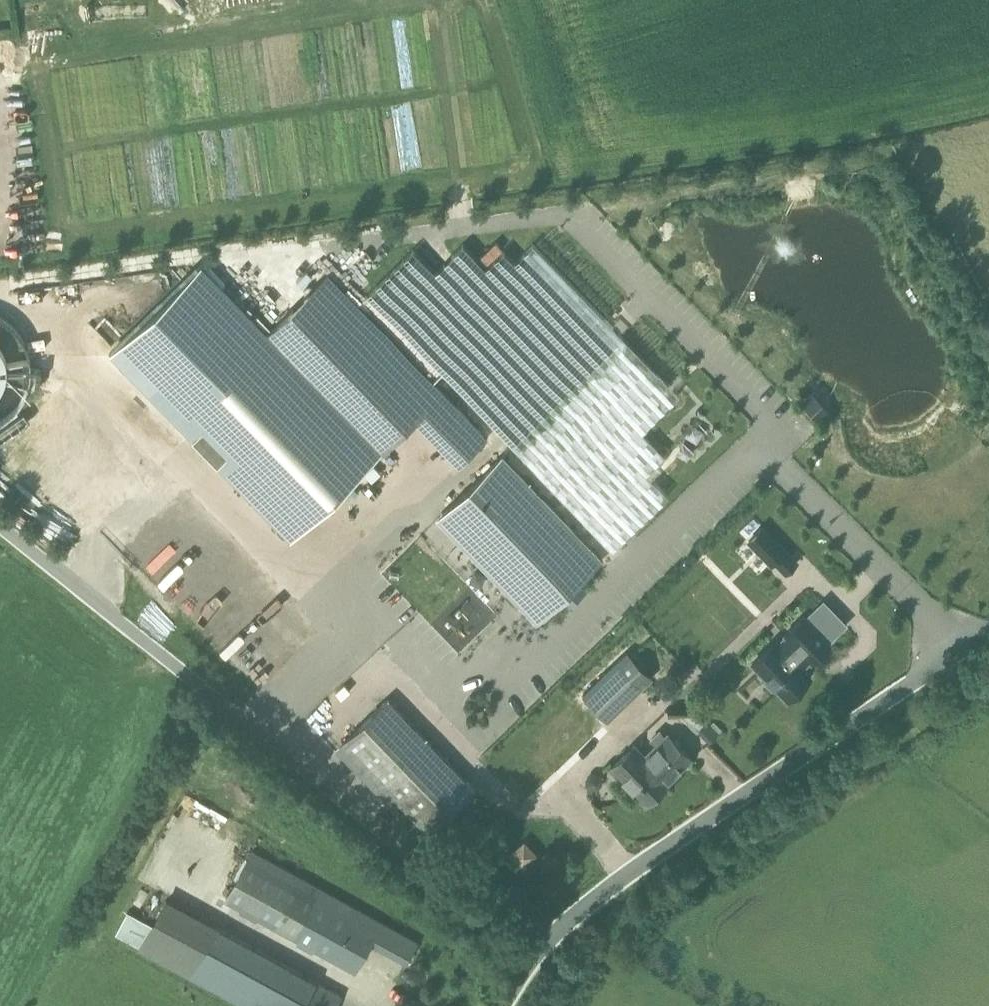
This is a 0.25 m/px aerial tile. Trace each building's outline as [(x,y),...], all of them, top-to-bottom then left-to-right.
[(243,307),(381,451),(408,425),(449,466),(482,434),(303,249),(243,307)] [(202,264),(110,353),(190,436),(290,539),(381,451),(202,264)] [(3,422),(12,415),(19,407),(25,397),(29,386),(31,375),(30,363),(28,352),(23,342),(17,332),(9,324),(0,318),(0,424),(3,422)] [(834,382),(802,410),(823,432),(854,404),(834,382)] [(700,445),(711,436),(698,421),(687,431),(700,445)] [(503,455),(438,517),(537,621),(602,558),(503,455)] [(797,557),(763,523),(747,539),(768,561),(774,556),(786,568),(797,557)] [(448,550),(437,559),(454,581),(466,572),(448,550)] [(511,637),(524,623),(505,607),(493,621),(511,637)] [(775,639),(752,661),(765,674),(762,677),(771,687),(775,684),(787,697),(810,675),(800,665),(808,657),(811,660),(830,642),(804,614),(785,633),(788,636),(779,644),(775,639)] [(608,719),(652,676),(627,651),(583,693),(608,719)] [(388,699),(342,744),(429,832),(474,788),(388,699)] [(706,728),(704,725),(697,732),(708,743),(715,736),(706,728)] [(635,744),(612,767),(623,778),(622,782),(630,790),(634,789),(647,803),(670,780),(669,779),(692,757),(669,733),(666,736),(660,730),(652,738),(658,744),(646,756),(635,744)] [(350,784),(344,789),(358,807),(365,802),(350,784)] [(419,939),(252,848),(225,898),(357,971),(372,943),(406,963),(419,939)] [(219,926),(191,977),(200,982),(244,1005),(337,1005),(343,994),(219,926)]
